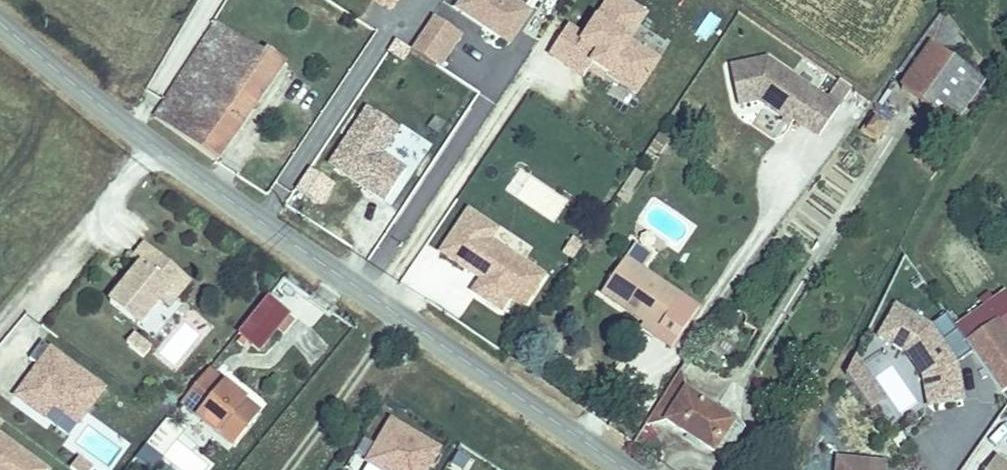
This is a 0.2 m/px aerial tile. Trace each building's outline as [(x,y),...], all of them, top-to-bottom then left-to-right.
[(399,0),(373,0),(392,12),(399,0)] [(512,0),(462,0),(457,8),(510,43),(530,12),(512,0)] [(627,37),(644,11),(628,0),(604,0),(582,33),(565,22),(547,51),(581,73),(589,61),(634,90),(656,57),(627,37)] [(436,66),(458,33),(433,17),(411,49),(436,66)] [(215,23),(159,107),(210,141),(266,55),(215,23)] [(932,39),(908,74),(918,81),(911,91),(957,121),(979,88),(958,74),(966,62),(932,39)] [(845,106),(771,59),(734,68),(743,105),(764,100),(798,122),(801,119),(826,135),(845,106)] [(367,107),(330,163),(384,200),(405,170),(381,153),(398,127),(367,107)] [(307,165),(293,189),(321,206),(335,181),(307,165)] [(544,275),(489,239),(496,229),(467,211),(440,252),(481,279),(472,292),(501,310),(509,297),(523,306),(544,275)] [(176,300),(187,286),(141,250),(130,264),(137,269),(124,286),(128,289),(124,294),(120,291),(107,308),(136,331),(156,306),(167,293),(176,300)] [(634,256),(610,289),(652,317),(648,324),(683,346),(709,306),(634,256)] [(176,300),(167,293),(156,306),(166,313),(176,300)] [(280,339),(291,325),(284,319),(285,318),(265,301),(234,338),(255,355),(273,333),(280,339)] [(955,364),(939,343),(955,331),(943,315),(926,328),(891,309),(875,340),(903,354),(921,379),(927,408),(962,401),(955,364)] [(993,321),(964,343),(971,352),(1001,393),(1006,389),(1006,340),(993,321)] [(964,343),(955,331),(939,343),(955,364),(971,352),(964,343)] [(105,388),(43,342),(31,358),(39,365),(17,396),(45,417),(54,405),(79,423),(105,388)] [(885,399),(854,357),(845,376),(870,409),(885,399)] [(234,453),(260,421),(203,375),(177,407),(234,453)] [(679,383),(660,413),(678,425),(698,395),(679,383)] [(698,395),(678,425),(722,453),(741,423),(698,395)] [(441,452),(393,423),(368,464),(378,469),(430,469),(441,452)] [(0,434),(0,469),(49,469),(0,434)] [(139,445),(135,459),(154,465),(159,451),(139,445)] [(998,455),(987,469),(1006,469),(1006,461),(998,455)] [(886,463),(838,459),(837,469),(886,469),(886,463)]
